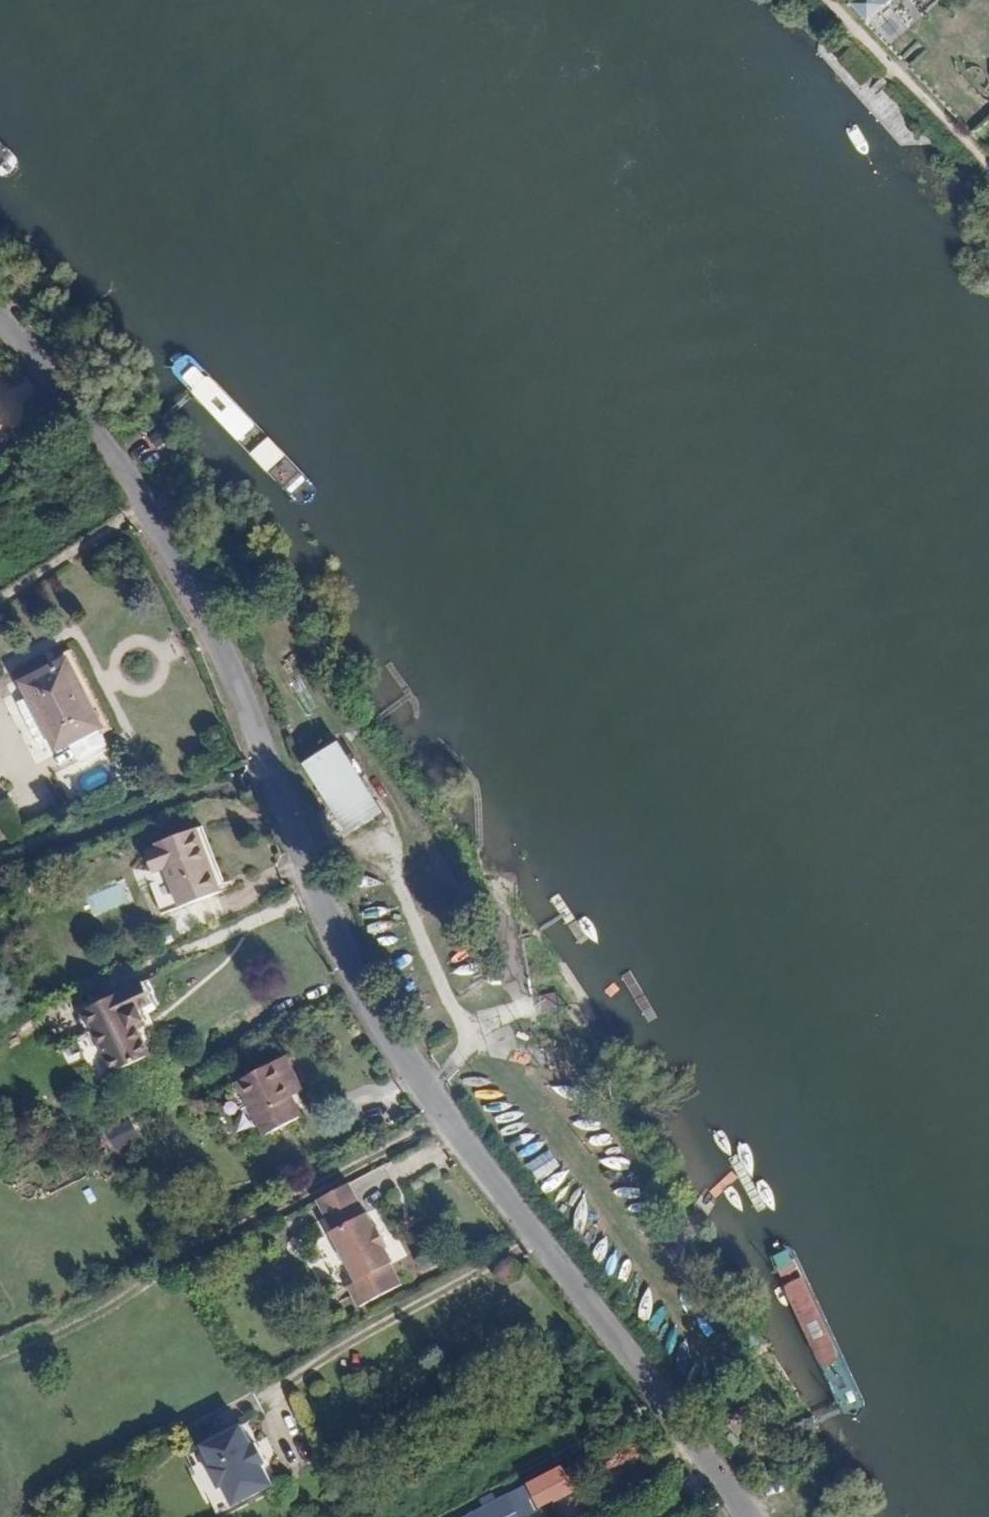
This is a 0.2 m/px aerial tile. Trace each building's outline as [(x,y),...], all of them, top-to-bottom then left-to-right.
[(854,1),(863,13),(875,2),(874,0),(854,0),(854,1)] [(64,662),(22,685),(56,747),(98,724),(64,662)] [(303,759),(303,761),(344,835),(372,819),(365,804),(369,801),(337,742),(303,759)] [(156,851),(144,855),(152,876),(163,870),(178,909),(219,893),(194,830),(153,846),(156,851)] [(80,1007),(101,1058),(138,1039),(132,1024),(139,1021),(135,1010),(149,1003),(139,982),(80,1007)] [(101,1058),(103,1063),(140,1044),(138,1039),(101,1058)] [(140,1044),(103,1063),(105,1068),(142,1051),(140,1044)] [(282,1053),(268,1060),(285,1093),(299,1086),(282,1053)] [(285,1093),(268,1060),(232,1080),(261,1133),(296,1114),(285,1093)] [(332,1227),(349,1255),(384,1237),(387,1234),(371,1206),(368,1208),(355,1183),(321,1202),(334,1226),(332,1227)] [(349,1255),(351,1260),(386,1241),(384,1237),(349,1255)] [(386,1241),(351,1260),(370,1295),(404,1277),(386,1241)] [(184,1454),(193,1471),(251,1440),(241,1423),(184,1454)] [(193,1471),(212,1505),(269,1475),(251,1440),(193,1471)] [(555,1465),(522,1483),(533,1504),(566,1486),(555,1465)] [(212,1505),(218,1516),(229,1516),(277,1489),(269,1475),(212,1505)] [(452,1516),(492,1516),(507,1509),(499,1493),(452,1516)] [(705,1508),(687,1516),(710,1516),(705,1508)]
